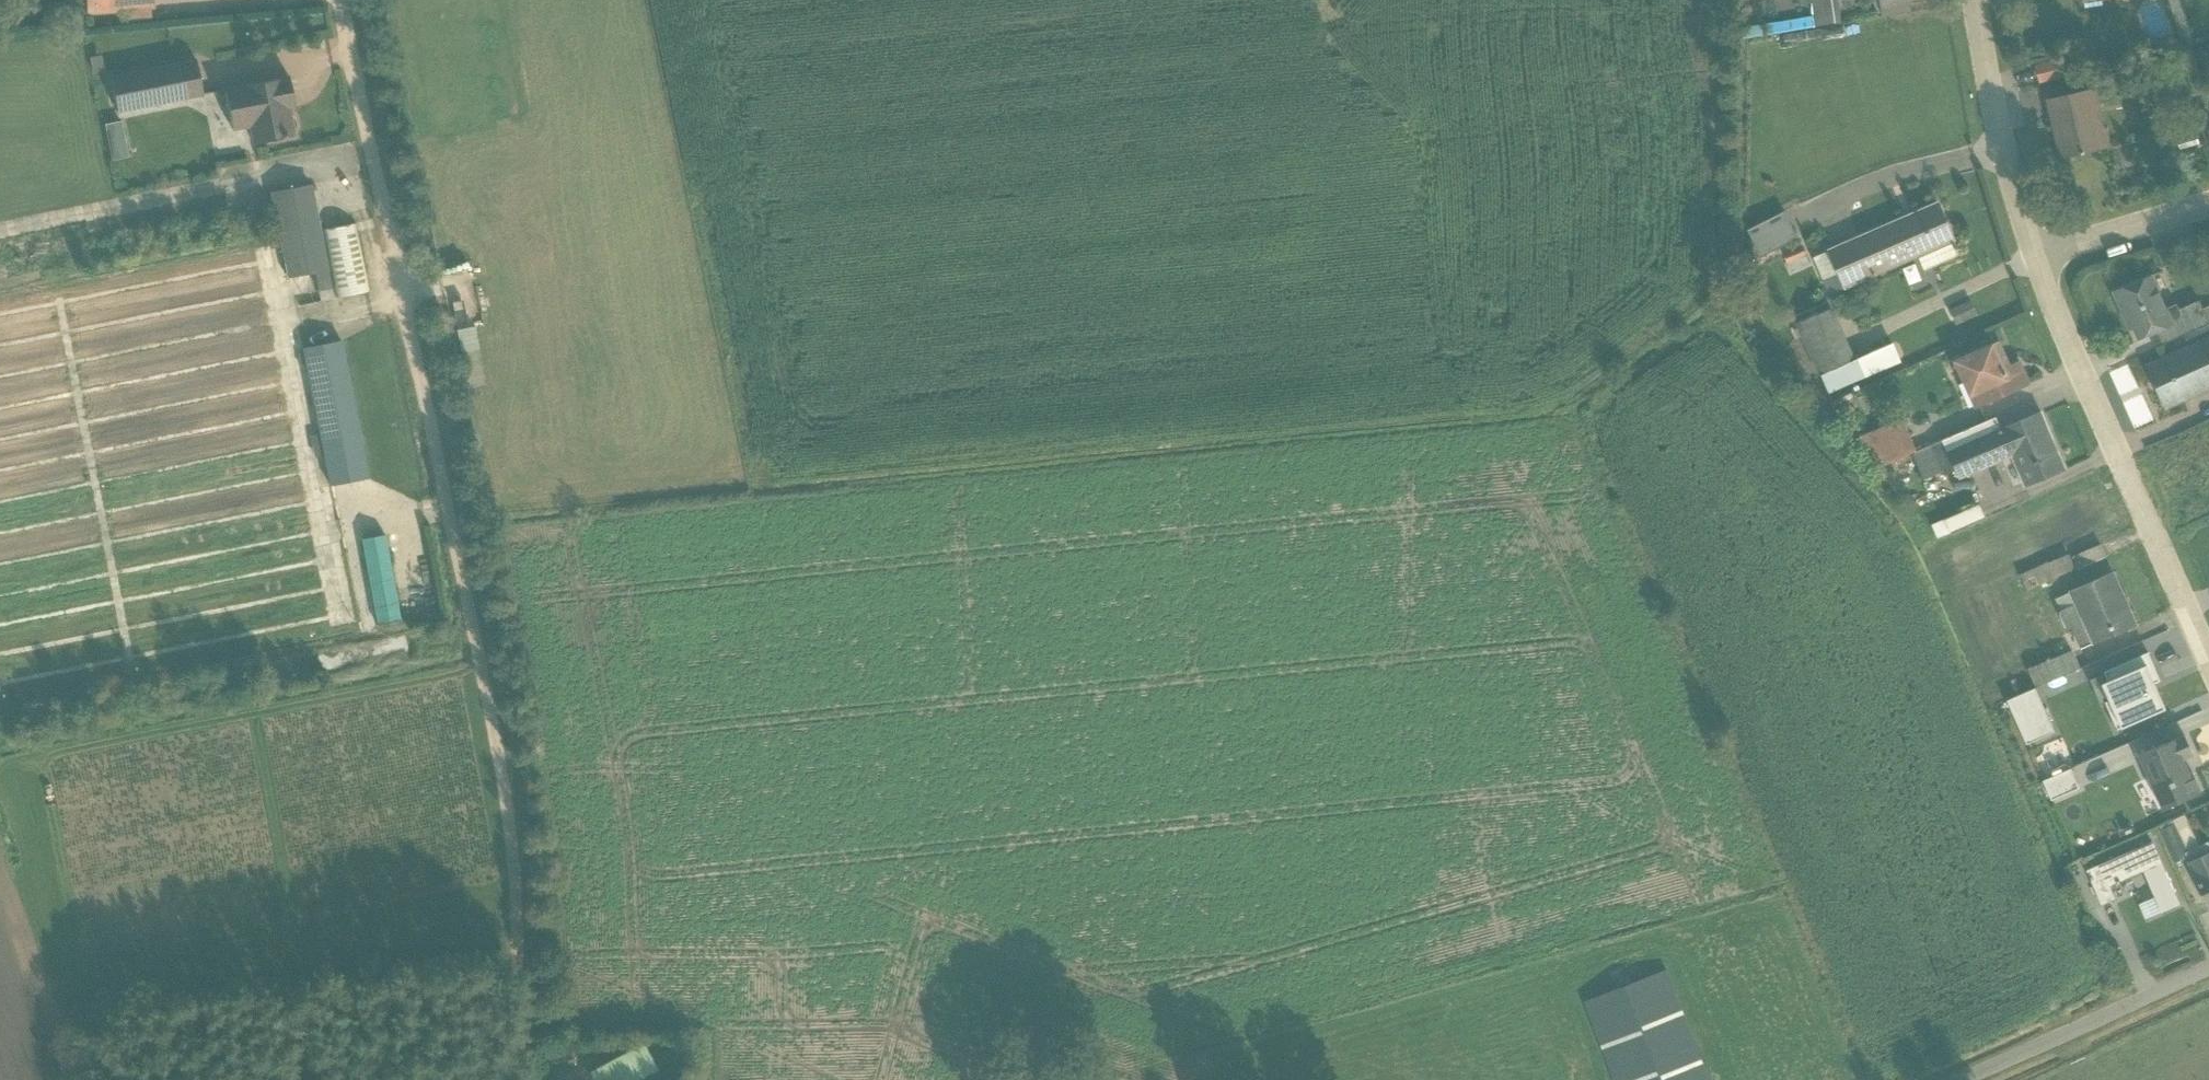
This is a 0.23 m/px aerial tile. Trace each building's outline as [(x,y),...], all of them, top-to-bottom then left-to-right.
[(85,14),(117,11),(118,24),(149,20),(148,9),(153,8),(153,0),(84,0),(85,14)] [(1841,27),(1838,0),(1801,0),(1805,30),(1817,28),(1841,27)] [(1911,6),(1910,0),(1879,0),(1880,11),(1911,6)] [(1765,40),(1803,34),(1801,20),(1763,26),(1765,40)] [(2090,65),(2106,64),(2106,51),(2090,51),(2090,65)] [(107,76),(116,112),(202,95),(193,60),(107,76)] [(2037,67),(2039,81),(2069,74),(2066,61),(2037,67)] [(293,107),(287,76),(223,89),(231,131),(248,128),(251,146),(292,135),(291,131),(294,127),(293,118),(288,115),(286,108),(293,107)] [(2060,159),(2109,148),(2095,88),(2046,100),(2060,159)] [(110,159),(126,156),(119,120),(103,123),(110,159)] [(269,192),(286,278),(313,273),(316,290),(330,288),(310,184),(269,192)] [(1925,272),(1960,256),(1939,201),(1827,250),(1827,251),(1813,258),(1830,295),(1919,258),(1925,272)] [(1760,257),(1798,239),(1784,212),(1771,218),(1764,205),(1749,213),(1756,226),(1747,230),(1760,257)] [(334,297),(367,291),(353,224),(321,231),(334,297)] [(1784,255),(1791,271),(1809,264),(1802,247),(1784,255)] [(2208,324),(2208,307),(2202,310),(2199,302),(2179,310),(2176,304),(2166,309),(2159,293),(2160,292),(2153,277),(2163,273),(2162,271),(2114,292),(2130,329),(2134,327),(2139,339),(2156,332),(2162,345),(2183,335),(2208,324)] [(1956,325),(1976,316),(1970,301),(1949,310),(1956,325)] [(1832,308),(1795,325),(1817,376),(1820,374),(1828,394),(1901,362),(1893,343),(1854,359),(1832,308)] [(2208,388),(2208,324),(2183,335),(2189,348),(2147,366),(2165,408),(2208,388)] [(459,385),(474,383),(469,326),(454,327),(459,385)] [(1973,409),(2028,384),(2019,364),(2007,369),(1993,339),(1951,359),(1973,409)] [(303,364),(328,484),(366,477),(340,342),(296,350),(299,365),(303,364)] [(2024,486),(2061,471),(2049,443),(2053,441),(2041,412),(2000,430),(1996,419),(1916,452),(1912,454),(1922,480),(1943,472),(1944,474),(1955,469),(1959,479),(2012,457),(2024,486)] [(1912,454),(1916,452),(1902,418),(1861,435),(1887,464),(1912,454)] [(1931,525),(1937,539),(1950,534),(1950,532),(1984,518),(1978,504),(1943,519),(1943,520),(1931,525)] [(359,538),(375,625),(399,620),(383,534),(359,538)] [(2106,558),(2101,545),(2071,557),(2077,569),(2106,558)] [(2027,590),(2074,570),(2068,555),(2020,575),(2027,590)] [(2080,649),(2135,625),(2127,607),(2123,609),(2109,575),(2069,592),(2074,604),(2058,611),(2068,633),(2072,631),(2080,649)] [(2027,669),(2035,688),(2079,669),(2072,650),(2049,660),(2048,659),(2046,660),(2046,661),(2027,669)] [(2117,731),(2158,712),(2148,687),(2160,682),(2147,652),(2105,672),(2108,680),(2101,684),(2108,700),(2104,702),(2117,731)] [(2022,744),(2052,731),(2033,686),(2003,698),(2022,744)] [(2137,756),(2161,809),(2200,793),(2191,772),(2189,773),(2183,760),(2193,755),(2184,735),(2137,756)] [(2069,768),(2039,778),(2046,798),(2076,788),(2069,768)] [(2174,864),(2208,848),(2208,843),(2208,841),(2198,846),(2184,815),(2173,820),(2175,824),(2159,831),(2174,864)] [(2161,913),(2179,905),(2152,841),(2085,870),(2100,905),(2115,899),(2109,886),(2143,872),(2161,913)] [(2189,863),(2208,908),(2208,854),(2189,863)] [(1583,1002),(1613,1079),(1709,1079),(1666,970),(1583,1002)] [(657,1070),(644,1046),(591,1074),(594,1079),(638,1079),(657,1070)]
